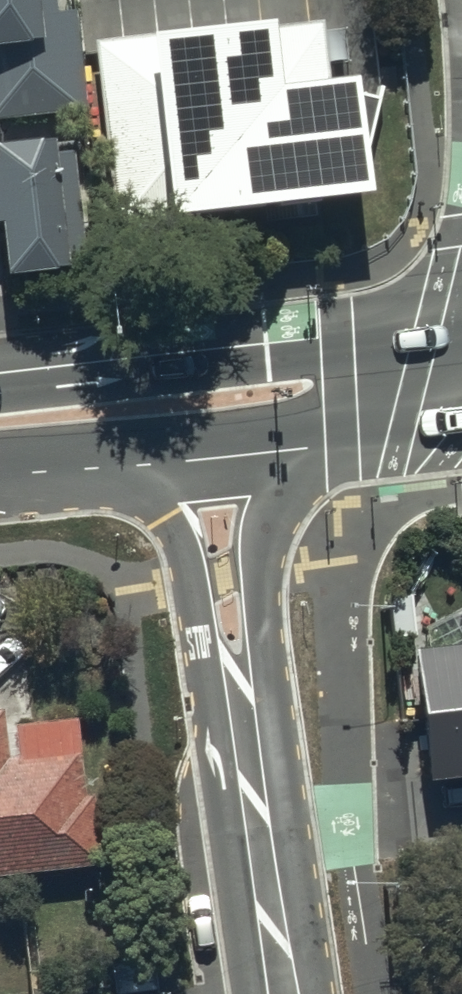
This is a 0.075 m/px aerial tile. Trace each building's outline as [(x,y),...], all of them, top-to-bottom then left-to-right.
[(83,120),(73,22),(52,24),(49,0),(0,0),(0,129),(83,120)] [(321,30),(104,54),(121,214),(365,188),(352,72),(326,75),(321,30)] [(0,170),(0,303),(64,297),(61,274),(80,272),(70,163),(0,170)] [(426,782),(461,778),(461,644),(412,650),(426,782)] [(100,867),(92,794),(85,794),(77,719),(5,726),(3,709),(0,709),(0,877),(100,867)]
